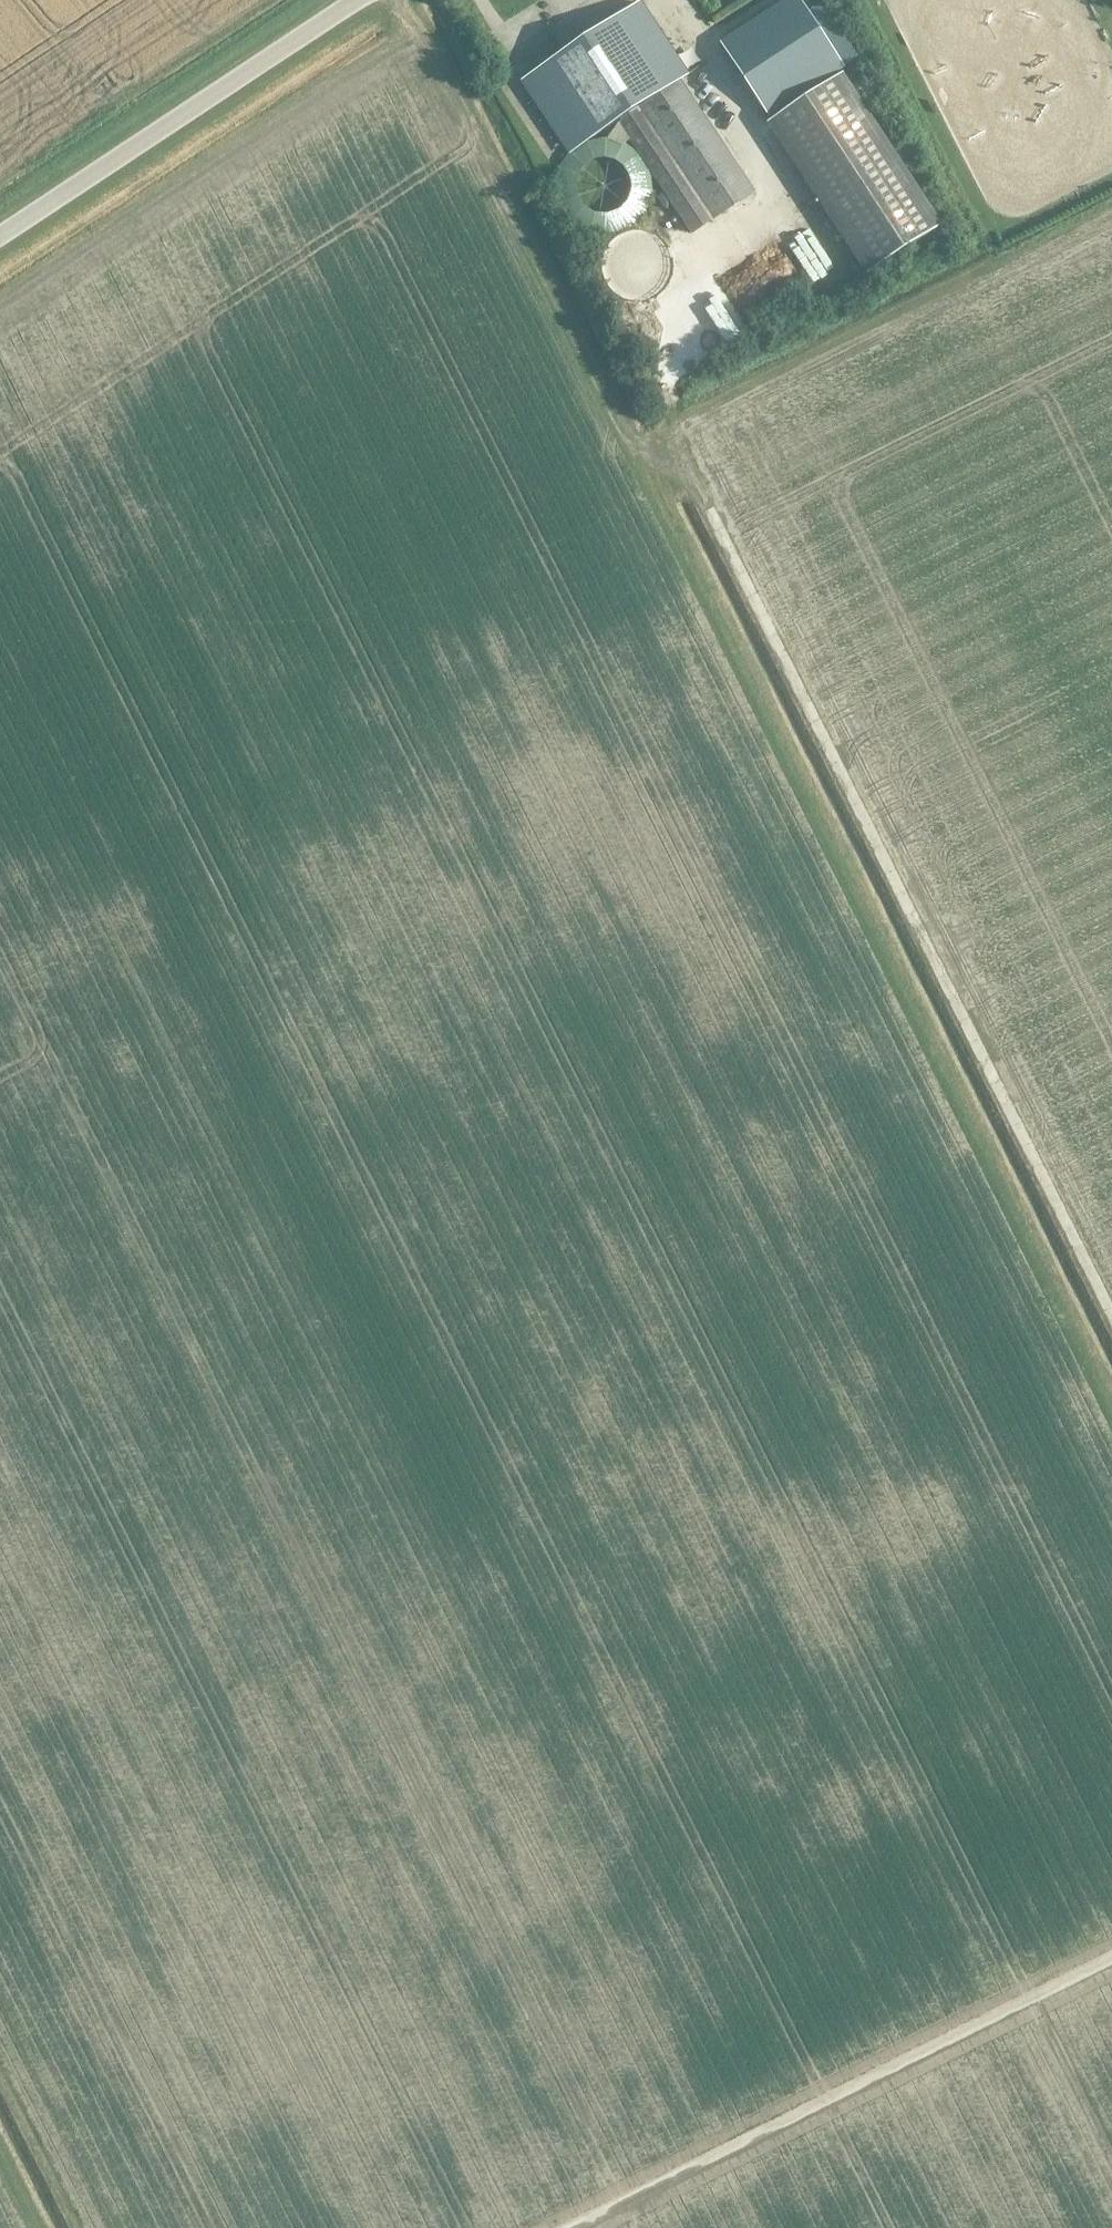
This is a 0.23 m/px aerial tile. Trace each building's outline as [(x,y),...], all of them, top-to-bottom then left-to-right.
[(739,70),(770,117),(844,68),(799,0),(786,0),(721,43),(739,70)] [(688,75),(684,70),(641,4),(529,78),(576,149),(620,119),(622,122),(619,124),(692,234),(754,193),(679,80),(688,75)] [(768,123),(867,275),(943,226),(843,73),(768,123)]
